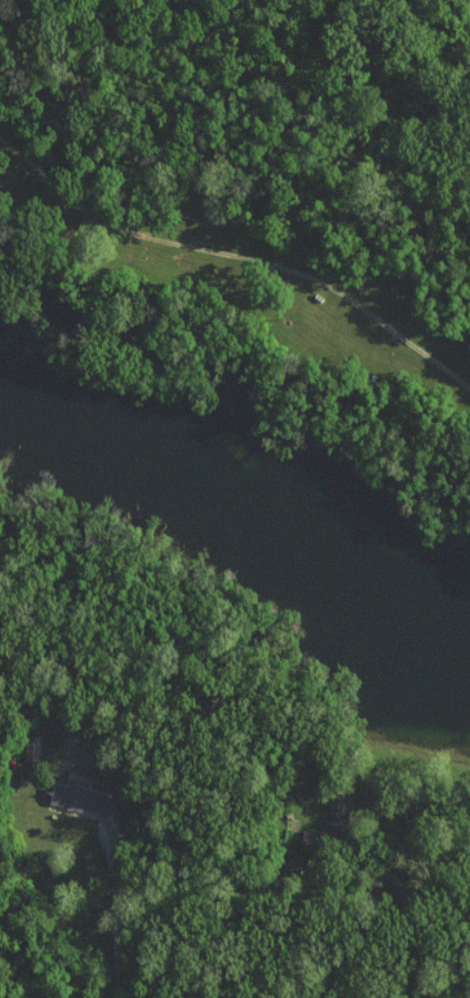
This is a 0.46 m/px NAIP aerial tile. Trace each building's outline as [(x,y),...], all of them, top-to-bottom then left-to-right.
[(39,735),(26,734),(25,756),(38,757),(39,735)] [(111,814),(115,793),(50,782),(46,803),(111,814)]
